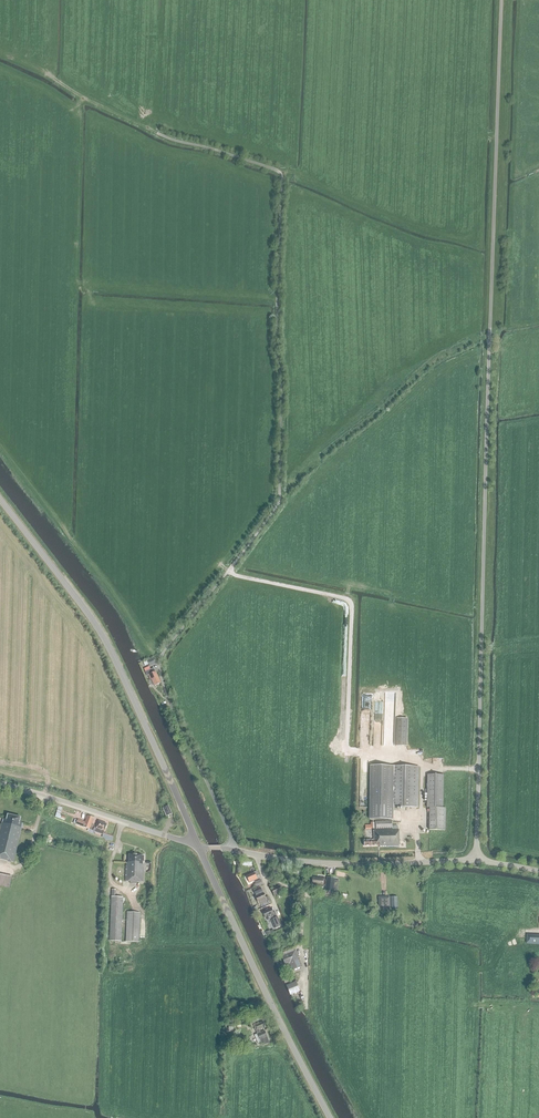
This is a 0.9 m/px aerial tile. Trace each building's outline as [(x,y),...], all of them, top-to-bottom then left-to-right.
[(147,661),(150,667),(156,664),(153,658),(147,661)] [(161,683),(155,671),(154,672),(153,668),(145,672),(147,676),(148,675),(150,680),(151,680),(154,686),(161,683)] [(397,718),(396,746),(407,746),(408,718),(397,718)] [(392,820),(393,807),(418,808),(418,767),(370,766),(369,819),(392,820)] [(443,810),(445,777),(429,776),(427,809),(430,809),(429,832),(445,832),(446,810),(443,810)] [(166,816),(171,814),(167,806),(162,809),(166,816)] [(13,862),(23,823),(19,822),(20,817),(7,814),(6,819),(3,818),(2,823),(1,823),(0,825),(0,859),(13,862)] [(75,824),(92,830),(94,826),(90,825),(93,818),(86,816),(84,822),(77,820),(75,824)] [(376,821),(376,829),(392,828),(392,820),(376,821)] [(98,821),(94,832),(102,835),(106,824),(98,821)] [(364,840),(364,846),(379,845),(379,847),(399,846),(398,829),(374,830),(374,840),(364,840)] [(126,862),(125,881),(130,882),(130,883),(137,883),(137,882),(142,882),(142,865),(142,861),(143,861),(144,855),(129,854),(129,862),(126,862)] [(257,871),(246,876),(249,882),(253,880),(253,881),(257,879),(256,877),(259,875),(257,871)] [(12,876),(0,874),(0,886),(11,887),(12,876)] [(319,876),(319,878),(312,877),(312,882),(312,883),(318,884),(318,886),(322,886),(322,885),(325,885),(324,891),(331,892),(333,878),(326,877),(326,880),(323,879),(324,877),(319,876)] [(253,891),(255,896),(262,893),(260,887),(255,889),(255,890),(253,891)] [(278,896),(278,897),(280,897),(279,895),(283,894),(279,887),(272,890),(275,897),(278,896)] [(112,890),(110,941),(121,942),(123,897),(116,897),(116,890),(112,890)] [(295,893),(288,896),(291,903),(298,900),(295,893)] [(268,896),(265,898),(263,894),(255,897),(259,905),(266,902),(267,904),(271,902),(268,896)] [(389,898),(378,898),(378,910),(389,910),(389,898)] [(266,911),(262,913),(264,918),(267,917),(268,920),(273,918),(273,919),(271,920),(275,929),(281,926),(277,918),(277,916),(275,912),(273,913),(271,909),(268,910),(267,909),(265,910),(266,911)] [(125,942),(139,942),(140,913),(127,912),(125,942)] [(527,944),(538,944),(538,935),(528,934),(527,944)] [(285,964),(290,963),(292,969),(294,969),(294,971),(298,970),(297,968),(300,966),(296,957),(297,957),(295,952),(282,957),(285,964)] [(292,994),(300,991),(296,982),(287,986),(289,991),(290,990),(292,994)] [(227,1005),(227,1017),(236,1017),(236,1005),(227,1005)] [(253,1025),(261,1044),(267,1041),(263,1031),(260,1032),(259,1030),(265,1028),(262,1022),(257,1024),(257,1023),(253,1025)]
